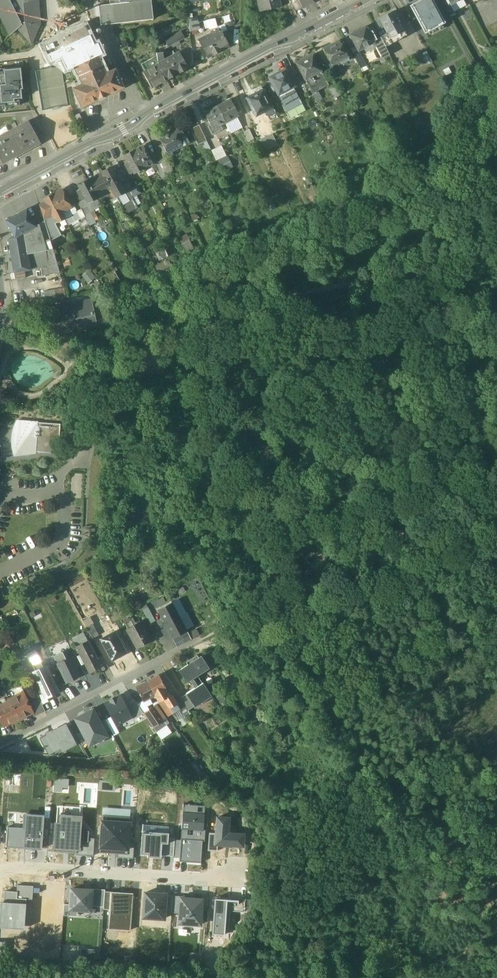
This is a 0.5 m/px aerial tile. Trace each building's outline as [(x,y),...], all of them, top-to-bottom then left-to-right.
[(10,35),(17,28),(31,44),(40,24),(38,0),(33,0),(0,0),(0,15),(10,35)] [(151,0),(129,3),(129,2),(110,4),(98,5),(100,25),(153,19),(151,0)] [(263,10),(281,7),(279,0),(261,0),(263,10)] [(444,23),(432,0),(421,0),(410,6),(424,34),(444,23)] [(396,18),(393,11),(379,19),(387,33),(396,28),(398,31),(402,29),(401,26),(404,25),(399,16),(396,18)] [(217,18),(210,19),(211,27),(218,26),(217,18)] [(65,70),(74,66),(97,56),(92,45),(94,44),(85,25),(43,44),(51,62),(60,58),(65,70)] [(368,32),(365,26),(354,32),(352,32),(351,32),(350,33),(349,35),(348,36),(349,37),(349,38),(350,39),(351,39),(352,40),(357,50),(358,51),(371,44),(373,43),(372,41),(375,39),(371,30),(368,32)] [(387,33),(380,37),(385,46),(401,37),(398,31),(396,28),(387,33)] [(219,30),(199,41),(208,57),(228,46),(219,30)] [(181,32),(173,36),(176,42),(184,38),(181,32)] [(173,36),(165,40),(168,46),(176,42),(173,36)] [(375,39),(372,41),(373,43),(371,44),(373,47),(372,48),(378,59),(389,54),(385,46),(380,37),(375,39)] [(339,40),(323,49),(331,65),(339,60),(341,63),(352,57),(344,43),(341,45),(339,40)] [(358,51),(357,50),(352,53),(360,68),(366,65),(358,51)] [(179,52),(168,58),(177,74),(188,68),(179,52)] [(312,54),(296,63),(305,79),(312,75),(320,70),(312,54)] [(97,56),(74,66),(83,84),(73,88),(81,106),(97,99),(98,100),(107,96),(106,95),(123,87),(115,69),(106,73),(97,56)] [(154,57),(141,64),(145,71),(152,67),(158,64),(158,63),(157,63),(154,57)] [(163,60),(158,63),(159,67),(166,79),(177,74),(168,58),(163,60)] [(0,71),(0,108),(20,105),(19,99),(23,99),(21,90),(24,90),(21,67),(2,69),(3,71),(0,71)] [(159,67),(153,70),(152,67),(145,71),(142,72),(151,87),(166,79),(159,67)] [(290,67),(285,70),(292,83),(297,80),(290,67)] [(285,70),(270,77),(274,85),(271,86),(274,91),(277,90),(278,93),(283,90),(292,86),(293,85),(292,83),(285,70)] [(320,70),(312,75),(319,89),(328,84),(320,70)] [(312,75),(305,79),(312,92),(317,90),(319,89),(312,75)] [(340,94),(335,85),(329,88),(334,98),(340,94)] [(284,104),(286,108),(300,101),(292,86),(283,90),(289,101),(284,104)] [(270,108),(259,87),(252,91),(254,94),(246,98),(249,104),(248,105),(251,111),(252,110),(255,115),(263,111),(270,108)] [(283,90),(278,93),(284,104),(289,101),(283,90)] [(229,99),(217,106),(225,122),(230,119),(232,123),(238,120),(235,116),(238,115),(235,110),(238,109),(235,104),(232,105),(229,99)] [(309,105),(303,107),(308,117),(313,115),(309,105)] [(217,106),(203,113),(206,118),(204,120),(206,125),(209,124),(212,129),(214,127),(217,131),(222,129),(219,124),(225,122),(217,106)] [(270,108),(263,111),(265,117),(274,112),(271,107),(270,108)] [(2,162),(39,142),(27,121),(16,127),(0,135),(0,158),(2,162)] [(214,127),(212,129),(209,124),(206,125),(211,134),(217,131),(214,127)] [(197,145),(206,141),(199,125),(190,129),(197,145)] [(174,129),(182,144),(188,141),(179,126),(174,129)] [(252,137),(248,127),(243,129),(248,139),(252,137)] [(174,129),(159,136),(162,144),(160,145),(164,154),(167,153),(168,156),(172,154),(170,150),(182,144),(174,129)] [(271,133),(258,139),(264,151),(277,145),(271,133)] [(221,145),(211,149),(216,159),(226,154),(221,145)] [(154,160),(149,150),(146,152),(142,146),(134,150),(142,167),(151,163),(151,162),(154,160)] [(142,167),(134,150),(125,155),(129,162),(125,163),(130,173),(133,171),(134,172),(142,167)] [(173,170),(167,157),(160,160),(165,170),(166,173),(173,170)] [(226,157),(218,161),(223,170),(230,166),(226,157)] [(156,163),(154,163),(154,164),(159,173),(165,170),(160,160),(156,163)] [(117,172),(115,173),(111,167),(103,171),(111,188),(112,189),(120,184),(123,183),(122,180),(117,172)] [(103,171),(93,176),(96,181),(90,184),(94,193),(104,187),(106,191),(111,188),(103,171)] [(132,187),(127,178),(122,180),(123,183),(120,184),(123,190),(124,192),(128,190),(128,189),(132,187)] [(90,184),(88,180),(79,185),(81,188),(77,190),(83,200),(86,199),(88,202),(96,197),(94,193),(90,184)] [(120,184),(112,189),(115,194),(123,190),(120,184)] [(132,187),(128,189),(128,190),(129,192),(127,192),(129,196),(130,195),(131,197),(136,194),(132,187)] [(68,193),(64,195),(61,189),(53,194),(62,211),(70,206),(70,205),(73,203),(68,193)] [(53,194),(53,193),(43,198),(45,202),(39,205),(44,221),(50,239),(60,233),(60,231),(69,226),(65,217),(62,211),(53,194)] [(130,196),(119,202),(123,211),(135,205),(130,196)] [(101,206),(96,197),(88,202),(85,203),(90,212),(101,206)] [(73,203),(70,205),(70,206),(62,211),(65,217),(69,224),(85,215),(81,208),(76,211),(75,209),(76,209),(73,203)] [(27,208),(6,219),(14,235),(15,237),(25,232),(36,226),(27,208)] [(92,211),(86,214),(91,224),(96,221),(92,211)] [(36,226),(25,232),(30,269),(41,267),(48,266),(46,249),(52,248),(50,239),(44,221),(36,226)] [(25,232),(15,237),(14,235),(8,238),(14,272),(24,270),(30,269),(25,232)] [(184,250),(193,247),(188,233),(180,236),(184,250)] [(156,251),(159,259),(170,256),(167,247),(156,251)] [(60,271),(52,248),(46,249),(48,266),(41,267),(42,274),(60,271)] [(154,267),(150,260),(146,263),(149,270),(154,267)] [(24,270),(14,272),(15,279),(25,277),(24,270)] [(86,282),(93,279),(89,271),(83,274),(86,282)] [(64,286),(44,290),(46,301),(66,298),(64,286)] [(91,299),(44,309),(47,325),(62,322),(71,320),(72,325),(72,326),(96,321),(91,299)] [(12,447),(14,456),(35,453),(35,452),(58,454),(60,424),(16,421),(13,429),(11,438),(12,447)] [(172,602),(157,609),(165,624),(179,616),(172,602)] [(150,611),(145,614),(150,624),(155,621),(150,611)] [(179,616),(165,624),(173,639),(187,631),(179,616)] [(135,625),(127,629),(137,648),(151,641),(140,621),(135,624),(135,625)] [(99,635),(93,624),(87,628),(93,639),(99,635)] [(195,630),(188,634),(191,639),(192,639),(199,636),(195,630)] [(187,631),(173,639),(174,641),(188,634),(187,631)] [(115,632),(101,640),(112,661),(127,653),(121,643),(119,639),(115,632)] [(82,633),(74,638),(77,643),(85,638),(82,633)] [(188,634),(174,641),(177,647),(192,639),(191,639),(188,634)] [(98,659),(88,641),(77,647),(90,672),(101,667),(101,666),(98,659)] [(195,688),(186,694),(194,706),(195,707),(212,696),(203,683),(202,683),(197,675),(209,668),(201,656),(199,658),(197,655),(186,662),(188,665),(179,671),(187,682),(190,680),(195,688)] [(108,667),(102,656),(98,659),(101,666),(101,667),(103,670),(108,667)] [(70,658),(58,664),(67,682),(80,676),(70,658)] [(33,666),(36,671),(44,668),(41,662),(33,666)] [(54,695),(58,693),(46,666),(44,668),(36,671),(34,672),(41,686),(46,698),(54,695)] [(158,676),(147,681),(156,699),(160,697),(159,694),(165,690),(158,676)] [(147,681),(136,687),(143,701),(144,701),(147,699),(149,703),(153,701),(156,699),(147,681)] [(46,698),(41,686),(35,689),(42,704),(47,701),(46,698)] [(169,697),(165,690),(159,694),(160,697),(156,699),(159,703),(165,700),(170,698),(169,697)] [(23,693),(9,699),(18,719),(32,713),(33,713),(29,705),(23,693)] [(119,694),(103,703),(116,726),(132,717),(124,703),(119,694)] [(194,706),(186,694),(181,698),(189,710),(194,706)] [(173,699),(171,696),(169,697),(170,698),(165,700),(166,702),(172,712),(173,714),(180,710),(180,709),(173,699)] [(188,711),(178,696),(173,699),(180,709),(180,710),(183,714),(188,711)] [(134,698),(124,703),(132,717),(133,718),(143,713),(134,698)] [(0,704),(0,718),(4,726),(18,719),(9,699),(0,704)] [(40,700),(34,703),(39,713),(45,711),(40,700)] [(166,702),(161,705),(168,715),(172,712),(166,702)] [(34,703),(29,705),(33,713),(32,713),(34,716),(39,713),(34,703)] [(162,714),(156,705),(154,707),(159,716),(162,714)] [(159,716),(154,707),(144,713),(153,727),(162,720),(159,716)] [(81,732),(86,742),(88,744),(106,735),(104,732),(99,723),(92,708),(74,718),(81,732)] [(99,723),(104,732),(110,729),(105,720),(99,723)] [(162,720),(153,727),(156,731),(165,724),(164,723),(162,720)] [(61,750),(74,743),(67,728),(65,724),(44,734),(45,735),(40,738),(47,753),(59,746),(61,750)] [(72,725),(67,728),(74,743),(80,740),(77,734),(72,725)] [(81,732),(77,734),(80,740),(82,744),(86,742),(81,732)] [(55,778),(54,790),(61,791),(61,786),(68,786),(68,779),(55,778)] [(115,782),(99,781),(98,789),(115,790),(115,782)] [(187,841),(186,859),(191,859),(191,863),(201,863),(203,841),(205,842),(206,830),(203,829),(204,813),(182,812),(181,840),(187,841)] [(22,847),(40,848),(43,815),(25,814),(23,829),(22,847)] [(77,851),(81,851),(81,842),(89,842),(89,838),(89,831),(85,830),(85,825),(80,825),(81,815),(61,814),(60,824),(55,823),(53,852),(64,852),(64,849),(69,849),(69,850),(77,851)] [(117,854),(128,855),(128,841),(130,817),(102,815),(100,853),(117,854)] [(229,818),(217,817),(216,834),(216,845),(218,845),(243,846),(244,835),(228,834),(229,818)] [(22,847),(23,829),(6,827),(5,845),(22,847)] [(147,857),(161,858),(161,856),(162,844),(168,844),(168,838),(168,833),(149,832),(149,834),(142,833),(140,855),(148,855),(147,857)] [(209,833),(208,851),(217,851),(218,845),(216,845),(216,834),(209,833)] [(77,855),(93,856),(95,838),(89,838),(89,842),(81,842),(81,851),(77,851),(77,855)] [(161,856),(174,857),(175,840),(175,839),(168,838),(168,844),(162,844),(161,856)] [(175,840),(174,857),(174,858),(186,859),(187,841),(181,840),(175,840)] [(117,858),(133,859),(135,841),(128,841),(128,855),(117,854),(117,858)] [(18,892),(17,899),(26,899),(26,900),(33,900),(33,886),(17,885),(17,892),(18,892)] [(91,907),(92,891),(72,890),(71,905),(70,910),(78,911),(91,911),(91,907)] [(25,930),(26,900),(26,899),(17,899),(18,892),(17,892),(6,891),(6,902),(0,902),(0,905),(0,928),(25,930)] [(91,907),(104,908),(105,892),(92,891),(91,907)] [(112,892),(105,892),(104,908),(111,908),(112,892)] [(133,894),(112,892),(111,908),(110,929),(131,930),(133,894)] [(145,893),(144,918),(164,920),(165,914),(166,896),(166,895),(145,893)] [(172,914),(173,898),(173,896),(166,896),(165,914),(172,914)] [(180,898),(173,898),(172,914),(179,915),(180,900),(180,898)] [(227,900),(215,899),(213,935),(225,936),(225,931),(230,931),(231,912),(231,901),(227,901),(227,900)] [(231,899),(231,901),(231,912),(245,912),(246,899),(231,899)] [(202,901),(180,900),(179,915),(178,928),(200,929),(202,901)] [(65,905),(64,915),(78,916),(78,911),(70,910),(71,905),(65,905)]
